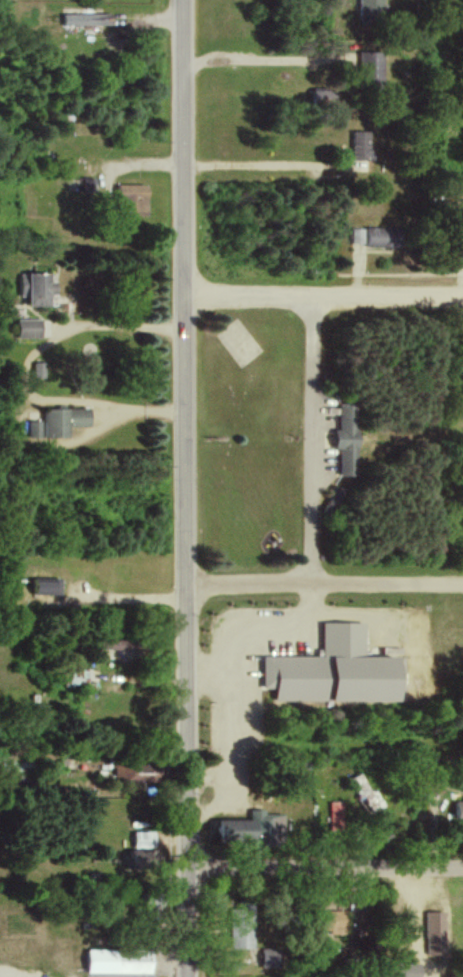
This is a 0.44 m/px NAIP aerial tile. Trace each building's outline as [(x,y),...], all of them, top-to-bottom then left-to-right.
[(384,0),(360,0),(359,19),(383,20),(384,0)] [(113,12),(64,13),(64,24),(113,24),(113,12)] [(384,50),(359,50),(360,86),(384,86),(384,50)] [(313,106),(336,106),(336,88),(313,88),(313,106)] [(353,159),(373,159),(372,130),(352,130),(353,159)] [(91,192),(93,179),(85,178),(83,191),(91,192)] [(120,215),(148,214),(147,183),(119,184),(120,215)] [(352,226),(352,244),(402,245),(403,227),(352,226)] [(50,305),(50,294),(57,294),(57,281),(51,281),(51,272),(21,272),(21,295),(29,295),(29,305),(50,305)] [(42,337),(42,318),(18,319),(18,337),(42,337)] [(45,377),(45,362),(34,362),(34,377),(45,377)] [(340,475),(359,475),(358,402),(339,403),(340,429),(336,429),(336,449),(340,449),(340,475)] [(28,436),(70,436),(70,425),(92,425),(92,408),(44,407),(44,420),(29,420),(28,436)] [(32,594),(61,594),(61,578),(32,577),(32,594)] [(276,699),(403,700),(403,656),(366,656),(367,622),(323,622),(322,656),(264,655),(263,688),(276,688),(276,699)] [(349,777),(359,799),(362,797),(369,812),(384,805),(376,787),(370,790),(361,772),(349,777)] [(343,831),(343,800),(330,800),(330,830),(343,831)] [(220,819),(220,846),(285,845),(285,813),(266,814),(266,808),(250,809),(250,819),(220,819)] [(133,831),(134,847),(154,846),(154,830),(133,831)] [(150,847),(127,852),(131,870),(154,865),(150,847)] [(254,947),(254,905),(230,906),(231,948),(254,947)] [(323,932),(350,932),(349,909),(322,910),(323,932)] [(447,954),(445,911),(426,911),(428,954),(447,954)] [(153,949),(89,948),(88,972),(153,973),(153,949)] [(279,968),(280,948),(262,948),(262,968),(279,968)] [(422,963),(398,963),(398,976),(422,976),(422,963)]
